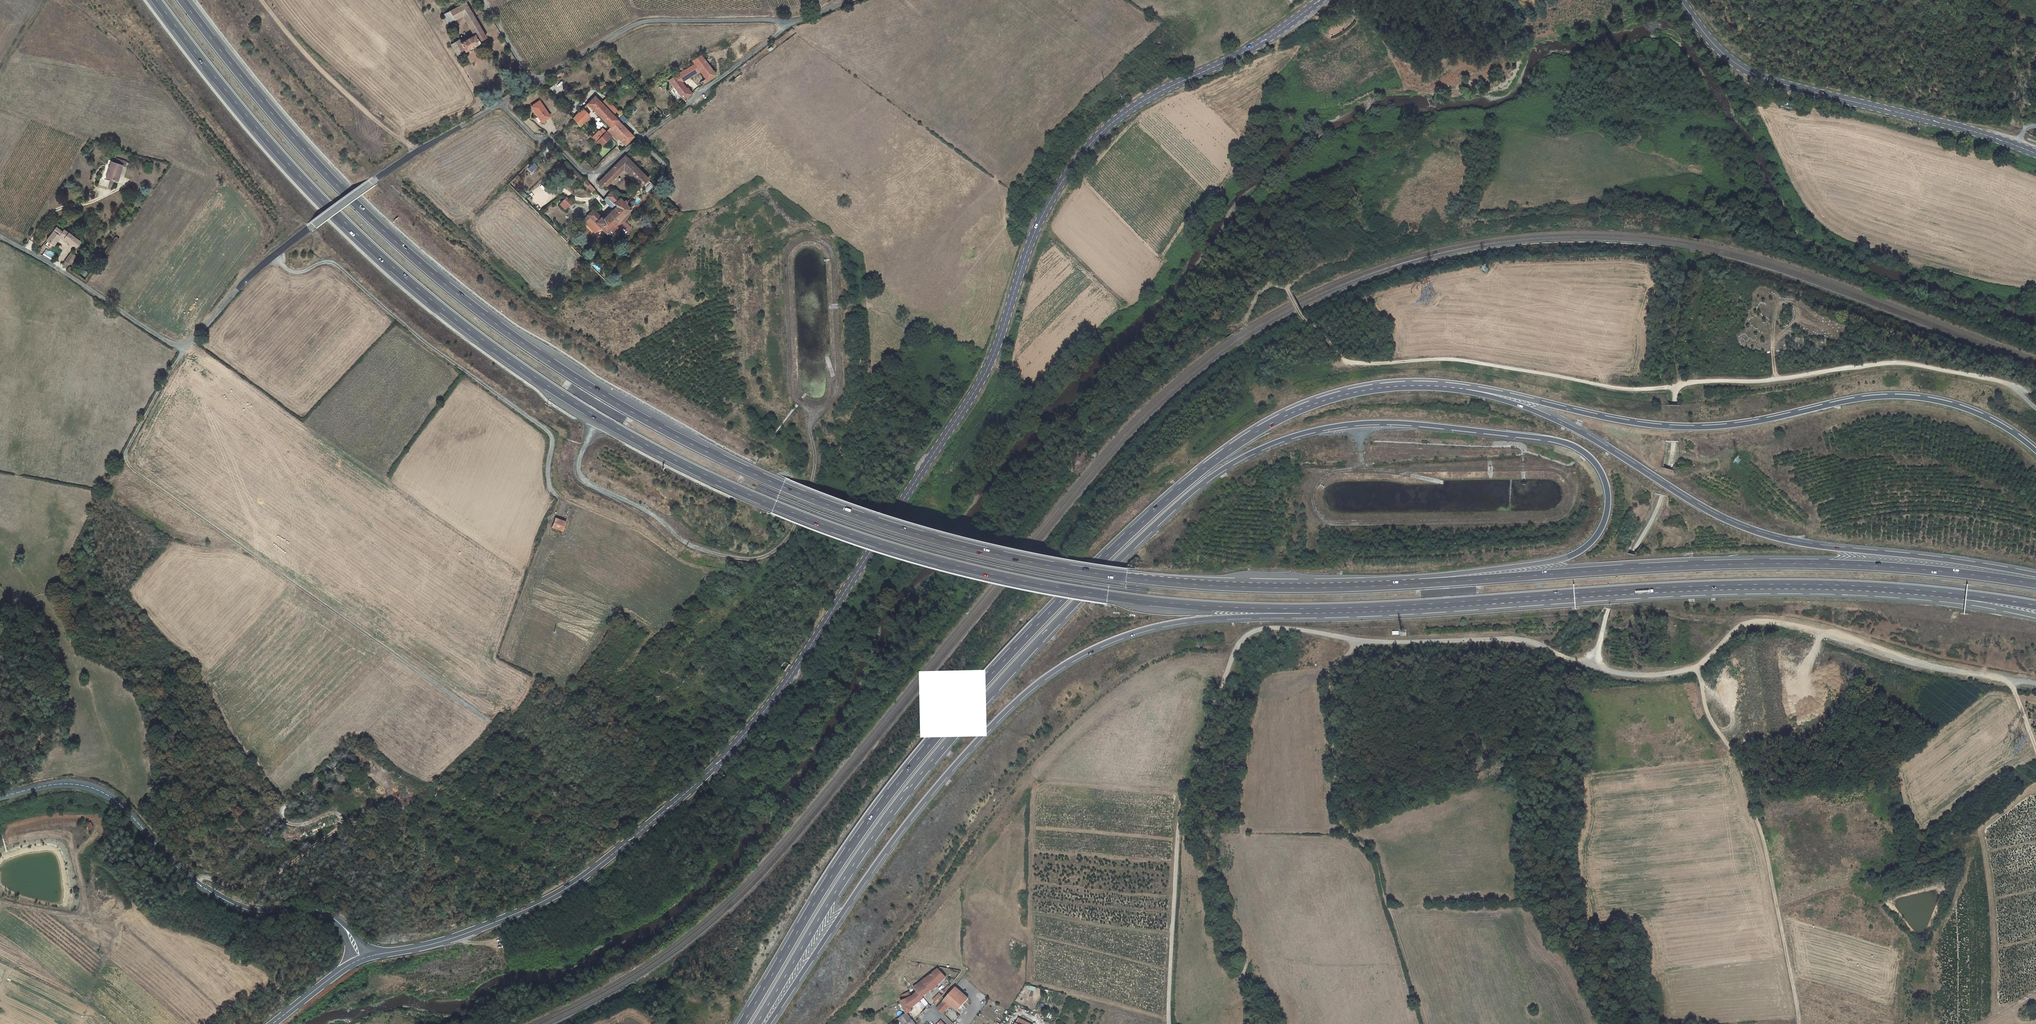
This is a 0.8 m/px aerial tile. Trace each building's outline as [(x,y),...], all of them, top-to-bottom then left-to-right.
[(451,11),(456,20),(464,16),(475,34),(462,43),(459,39),(451,44),(457,55),(466,50),(467,52),(481,44),(480,42),(488,37),(476,18),(466,3),(451,11)] [(451,11),(448,13),(454,22),(456,20),(451,11)] [(699,81),(703,88),(717,78),(702,58),(695,63),(697,66),(690,70),(694,76),(699,81)] [(678,78),(682,83),(694,76),(690,70),(678,78)] [(671,82),(685,101),(692,96),(682,83),(678,78),(671,82)] [(596,98),(590,104),(614,129),(619,123),(596,98)] [(530,107),(542,123),(550,117),(538,101),(530,107)] [(593,117),(585,109),(574,119),(583,128),(593,117)] [(614,129),(611,131),(620,140),(622,139),(627,144),(625,146),(627,148),(635,139),(619,123),(614,129)] [(601,133),(594,139),(598,143),(605,137),(601,133)] [(605,137),(598,143),(603,148),(615,137),(610,133),(605,137)] [(643,187),(649,181),(627,158),(601,184),(606,188),(607,187),(608,187),(625,170),(643,187)] [(114,164),(110,163),(105,179),(117,183),(122,167),(124,167),(125,163),(116,160),(114,164)] [(595,194),(598,191),(587,181),(583,185),(588,190),(590,189),(595,194)] [(631,208),(627,204),(626,203),(628,201),(625,199),(623,200),(622,199),(615,191),(606,200),(617,210),(607,220),(596,210),(584,222),(586,224),(587,224),(591,220),(606,234),(631,208)] [(564,202),(570,209),(575,205),(568,198),(564,202)] [(68,242),(79,249),(83,243),(69,234),(63,231),(62,233),(60,236),(53,231),(47,242),(53,246),(54,246),(59,238),(67,243),(68,242)] [(44,245),(51,250),(53,246),(47,242),(44,245)] [(68,264),(73,268),(75,266),(76,266),(78,266),(79,265),(80,264),(80,263),(79,261),(78,260),(79,258),(75,255),(68,264)] [(1737,456),(1733,461),(1738,465),(1742,460),(1737,456)] [(552,527),(563,531),(566,523),(556,519),(552,527)] [(779,669),(785,673),(790,665),(784,661),(779,669)] [(326,773),(330,777),(337,770),(333,766),(326,773)] [(914,988),(917,992),(922,997),(932,990),(933,989),(935,987),(936,987),(937,986),(937,985),(935,983),(937,981),(939,983),(946,977),(938,969),(914,988)] [(951,992),(945,999),(947,1001),(958,1010),(969,998),(958,990),(955,987),(951,992)] [(921,1000),(924,998),(922,997),(917,992),(913,996),(901,1002),(907,1013),(912,1010),(911,1008),(921,1000)] [(933,1000),(935,1002),(942,996),(940,993),(933,1000)] [(942,1013),(949,1006),(945,1002),(944,1000),(937,1008),(942,1013)] [(900,1017),(899,1018),(903,1023),(915,1023),(913,1020),(909,1015),(908,1016),(906,1013),(905,1014),(900,1017)]
